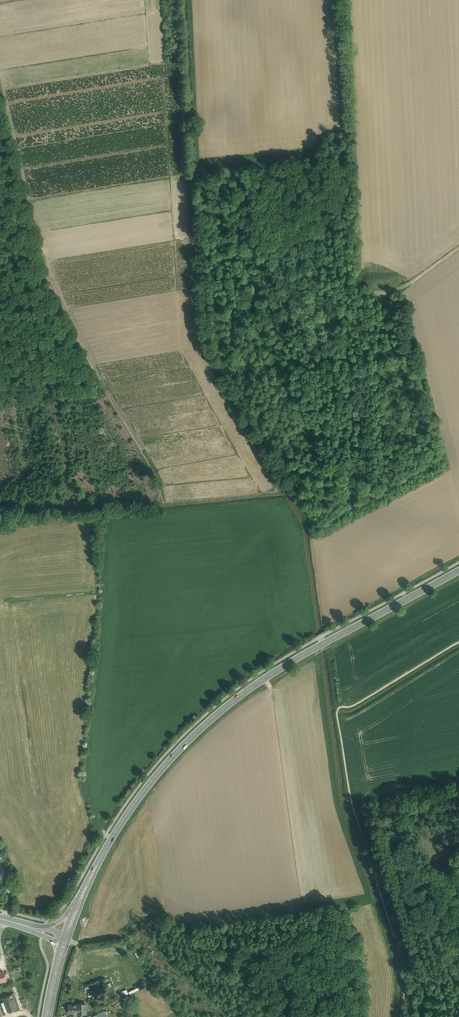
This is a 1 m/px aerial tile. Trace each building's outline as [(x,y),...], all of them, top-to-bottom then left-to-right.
[(12,994),(2,998),(8,1012),(16,1008),(13,999),(12,994)] [(77,1004),(77,1005),(68,1005),(68,1013),(77,1013),(78,1014),(86,1014),(86,1004),(77,1004)]
